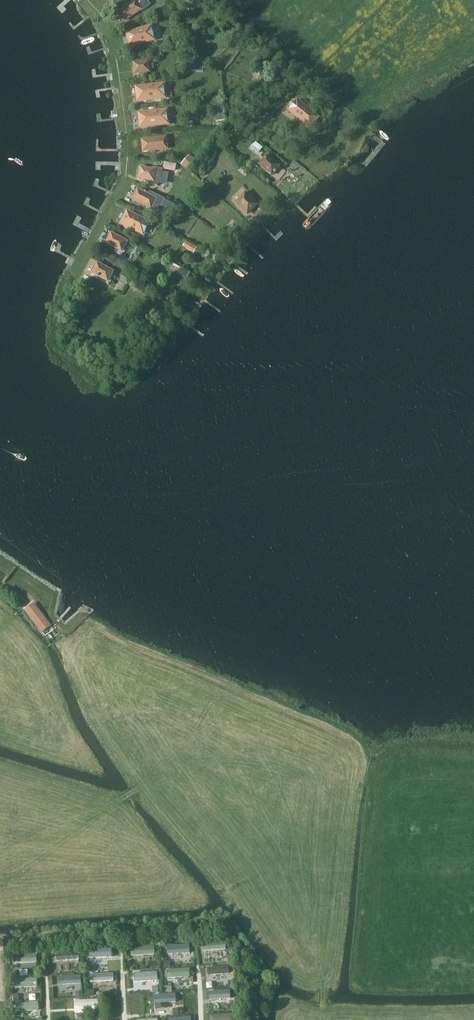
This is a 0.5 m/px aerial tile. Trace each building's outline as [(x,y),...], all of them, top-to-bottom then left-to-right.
[(127,19),(127,20),(138,13),(142,11),(151,5),(148,0),(129,0),(126,1),(128,4),(122,7),(116,11),(123,22),(127,19)] [(153,40),(150,26),(125,32),(128,45),(153,40)] [(147,73),(151,73),(151,69),(155,68),(154,63),(150,64),(149,60),(133,62),(134,75),(139,74),(139,76),(148,75),(147,73)] [(178,72),(184,64),(181,62),(175,69),(178,72)] [(136,89),(138,102),(151,101),(165,99),(163,86),(136,89)] [(297,102),(291,110),(310,126),(316,118),(297,102)] [(223,104),(216,105),(217,118),(225,117),(223,104)] [(138,113),(139,126),(166,124),(165,111),(138,113)] [(142,153),(160,151),(159,147),(167,146),(166,140),(159,141),(158,137),(141,139),(142,153)] [(255,141),(251,146),(259,153),(263,148),(255,141)] [(258,165),(272,176),(281,165),(267,154),(258,165)] [(196,161),(190,156),(183,163),(189,168),(196,161)] [(164,162),(163,169),(176,171),(177,163),(164,162)] [(153,168),(140,166),(138,179),(144,180),(144,181),(150,182),(150,185),(158,186),(159,179),(161,180),(163,169),(153,167),(153,168)] [(208,171),(204,167),(200,172),(205,175),(208,171)] [(244,186),(240,189),(244,193),(235,202),(248,215),(258,205),(247,192),(248,190),(244,186)] [(137,188),(131,200),(150,208),(150,209),(160,214),(164,206),(172,210),(175,205),(165,200),(165,199),(149,191),(148,192),(143,190),(142,190),(137,188)] [(140,233),(146,220),(123,209),(117,221),(140,233)] [(122,252),(128,241),(111,232),(105,243),(122,252)] [(190,242),(187,249),(195,252),(198,245),(190,242)] [(161,253),(171,259),(174,254),(164,248),(161,253)] [(108,282),(114,271),(97,262),(92,273),(108,282)] [(185,277),(188,272),(180,267),(177,272),(185,277)] [(165,298),(170,301),(175,294),(169,290),(165,298)] [(27,612),(41,630),(49,623),(38,609),(36,610),(33,605),(27,609),(28,611),(27,612)] [(202,942),(202,951),(227,950),(226,941),(202,942)] [(190,953),(190,944),(167,945),(168,954),(190,953)] [(155,955),(154,945),(131,946),(131,956),(155,955)] [(88,958),(112,957),(111,949),(88,950),(88,958)] [(56,953),(56,961),(79,960),(79,952),(56,953)] [(37,963),(37,954),(13,956),(13,964),(37,963)] [(229,967),(208,968),(208,976),(229,975),(229,967)] [(190,978),(190,969),(167,971),(168,980),(190,978)] [(158,981),(157,972),(134,973),(135,982),(158,981)] [(114,982),(114,973),(90,974),(90,983),(114,982)] [(82,984),(81,975),(58,976),(59,985),(82,984)] [(40,987),(40,979),(15,980),(15,989),(40,987)] [(231,1000),(230,990),(209,992),(210,1001),(231,1000)] [(176,1003),(176,994),(154,995),(154,1004),(176,1003)] [(39,1011),(38,1002),(15,1004),(16,1013),(39,1011)]
